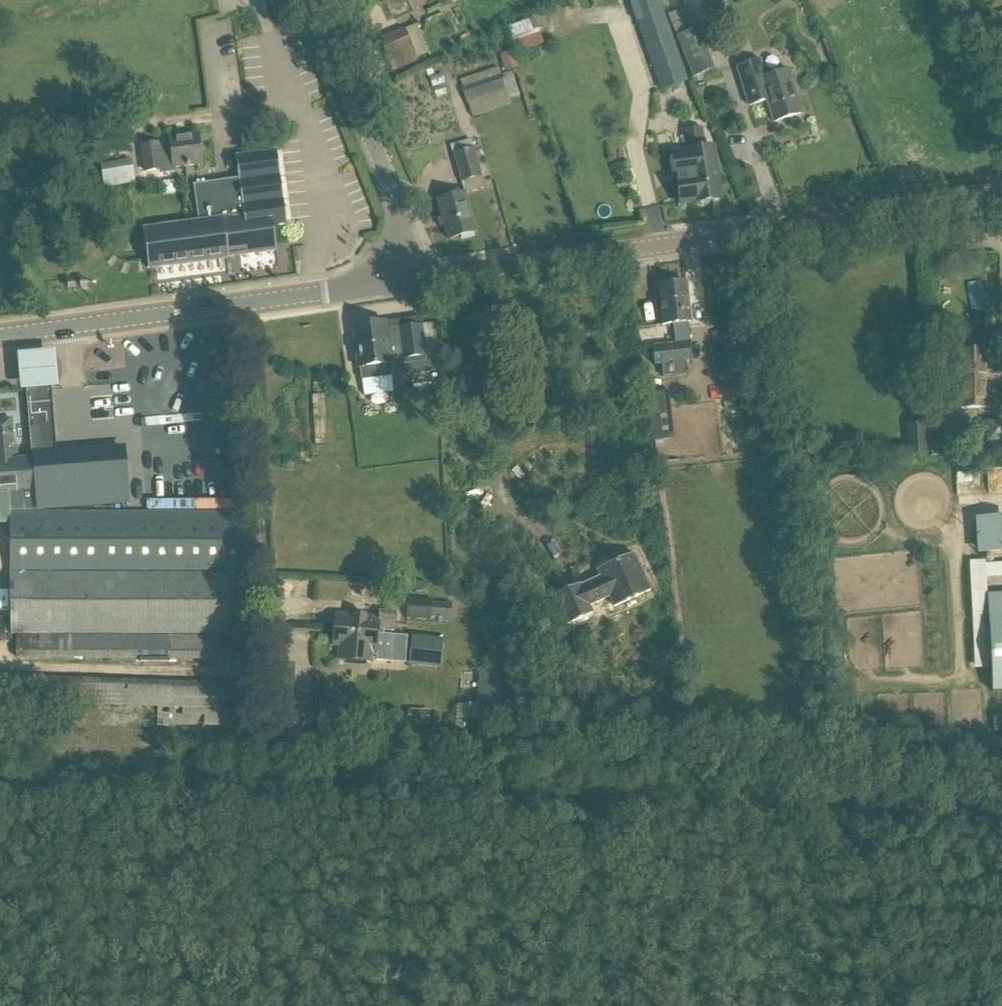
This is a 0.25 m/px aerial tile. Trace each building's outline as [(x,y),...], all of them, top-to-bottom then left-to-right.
[(683,9),(668,15),(692,77),(713,69),(697,29),(692,31),(683,9)] [(392,72),(419,60),(417,57),(429,52),(417,24),(379,40),(392,72)] [(670,36),(647,44),(663,90),(686,82),(670,36)] [(515,54),(501,57),(505,72),(519,68),(515,54)] [(760,61),(736,69),(748,106),(766,101),(773,122),(802,113),(789,71),(766,78),(760,61)] [(512,105),(498,68),(460,80),(473,118),(512,105)] [(442,74),(430,78),(433,87),(445,83),(442,74)] [(683,130),(685,151),(675,152),(680,204),(720,200),(715,147),(704,149),(703,128),(683,130)] [(158,144),(142,145),(145,171),(159,170),(160,175),(178,173),(177,167),(201,164),(197,134),(169,137),(170,145),(158,146),(158,144)] [(129,135),(101,138),(108,187),(135,183),(129,135)] [(439,228),(444,226),(448,240),(477,231),(465,194),(484,188),(481,177),(482,177),(474,147),(452,154),(461,183),(464,192),(436,201),(441,217),(436,219),(439,228)] [(237,157),(240,179),(193,185),(199,222),(145,230),(151,269),(226,259),(226,257),(232,256),(277,250),(273,225),(285,224),(276,151),(237,157)] [(686,283),(658,286),(662,325),(672,324),(673,324),(674,331),(675,343),(689,341),(690,341),(689,330),(690,329),(689,322),(690,322),(686,283)] [(385,322),(352,327),(358,368),(360,367),(361,381),(391,377),(390,363),(391,363),(391,362),(402,360),(405,375),(428,370),(427,363),(426,357),(427,357),(427,356),(441,354),(437,324),(401,328),(400,321),(385,322)] [(675,343),(651,345),(654,365),(661,364),(663,376),(686,374),(684,362),(691,361),(689,341),(675,343)] [(58,348),(20,350),(21,365),(23,388),(61,385),(59,362),(58,348)] [(956,396),(963,396),(963,407),(984,407),(984,396),(992,396),(992,351),(956,352),(956,396)] [(0,419),(0,492),(11,491),(35,489),(37,509),(37,510),(129,503),(125,450),(55,455),(50,386),(27,387),(32,457),(17,459),(16,445),(12,445),(10,418),(0,419)] [(937,396),(936,386),(925,386),(926,396),(937,396)] [(991,443),(992,452),(1001,451),(1001,423),(986,423),(987,441),(987,443),(991,443)] [(926,453),(926,424),(906,424),(907,455),(926,453)] [(987,443),(987,441),(969,441),(969,447),(961,448),(960,442),(931,444),(931,456),(992,452),(991,443),(987,443)] [(980,471),(956,472),(957,495),(981,494),(980,471)] [(10,522),(10,572),(242,572),(242,512),(10,512),(10,522)] [(1001,552),(1001,518),(977,517),(976,550),(1001,552)] [(580,584),(555,596),(568,624),(593,613),(589,606),(609,597),(614,607),(650,590),(634,554),(597,570),(601,578),(581,587),(580,584)] [(970,562),(972,620),(986,619),(985,580),(1001,579),(1001,561),(970,562)] [(10,574),(10,634),(242,634),(242,574),(10,574)] [(991,595),(996,692),(1001,691),(1001,595),(991,595)] [(430,621),(430,618),(450,619),(452,603),(432,602),(432,600),(407,598),(405,619),(430,621)] [(336,614),(335,629),(382,634),(382,632),(394,633),(395,612),(379,611),(378,618),(336,614)] [(335,629),(333,645),(335,645),(338,645),(337,662),(370,665),(370,656),(376,657),(376,660),(392,661),(395,635),(382,634),(335,629)] [(409,666),(432,667),(441,668),(444,639),(412,636),(409,666)] [(85,709),(212,713),(212,706),(227,707),(227,690),(86,685),(85,709)] [(430,711),(407,710),(407,733),(428,733),(430,711)] [(285,743),(273,744),(273,755),(286,754),(285,743)]
